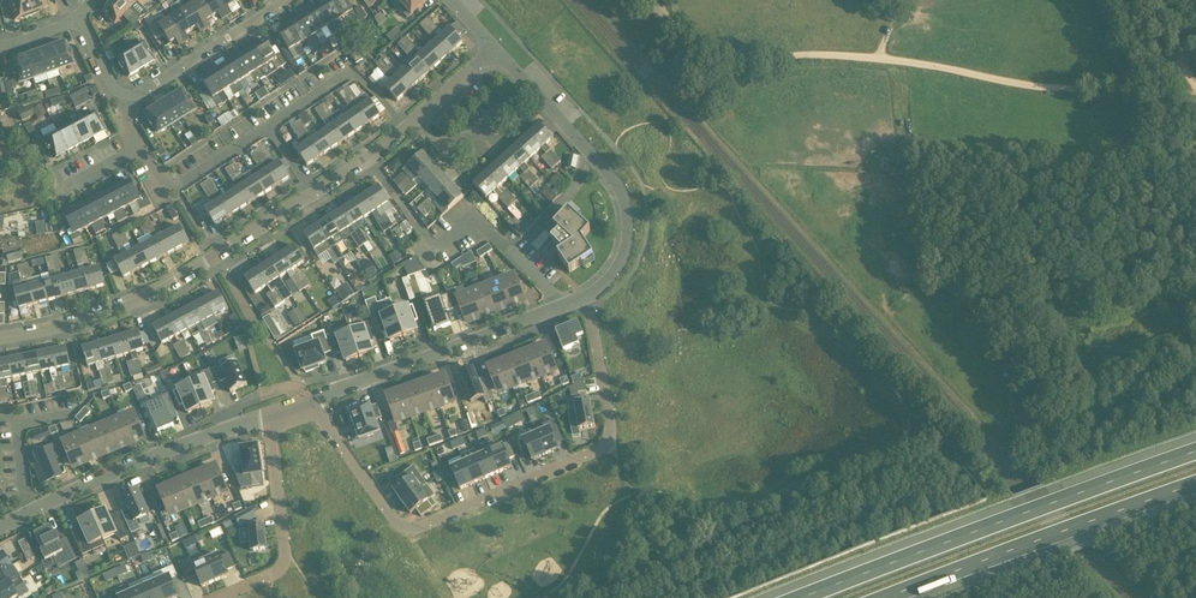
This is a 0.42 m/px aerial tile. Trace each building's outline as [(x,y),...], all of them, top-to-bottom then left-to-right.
[(32,15),(26,0),(7,0),(15,20),(13,20),(14,21),(24,17),(24,18),(32,15)] [(32,15),(39,12),(38,11),(49,7),(48,6),(47,7),(44,0),(26,0),(32,15)] [(130,9),(121,0),(113,0),(109,4),(110,5),(102,13),(102,14),(103,13),(115,24),(130,9)] [(139,0),(121,0),(130,9),(139,0)] [(191,6),(205,30),(210,27),(207,21),(212,17),(202,0),(195,0),(196,2),(191,6)] [(227,17),(216,0),(202,0),(212,17),(218,14),(222,20),(227,17)] [(227,17),(232,13),(228,8),(234,4),(231,0),(216,0),(227,17)] [(320,6),(336,33),(339,31),(341,30),(336,22),(342,19),(342,18),(331,0),(324,0),(326,3),(324,4),(322,5),(320,6)] [(342,18),(348,15),(353,22),(358,19),(353,12),(346,0),(331,0),(342,18)] [(375,0),(367,0),(365,2),(369,8),(376,2),(375,0)] [(402,5),(398,8),(407,19),(427,1),(426,0),(407,0),(402,5)] [(179,1),(175,4),(191,31),(197,27),(200,33),(205,30),(191,6),(184,9),(179,1)] [(186,34),(191,31),(175,4),(170,7),(175,15),(169,19),(184,43),(189,40),(186,34)] [(306,7),(321,31),(327,28),(331,36),(336,33),(320,6),(319,6),(314,10),(311,4),(306,7)] [(304,16),(299,19),(319,52),(320,55),(325,52),(320,43),(315,35),(321,32),(321,31),(306,7),(301,10),(304,16)] [(362,21),(367,18),(360,7),(355,10),(362,21)] [(162,8),(151,14),(153,17),(164,11),(162,8)] [(375,19),(379,25),(385,20),(380,14),(375,19)] [(290,17),(285,20),(299,45),(305,41),(310,49),(314,55),(318,53),(319,52),(299,19),(297,21),(296,21),(293,23),(291,19),(290,17)] [(179,46),(184,43),(169,19),(163,23),(160,18),(152,23),(155,28),(158,26),(170,44),(176,40),(179,46)] [(437,28),(430,19),(428,18),(424,22),(433,32),(437,28)] [(283,29),(277,33),(284,43),(279,46),(289,62),(294,59),(298,56),(293,49),(299,45),(285,20),(280,23),(283,29)] [(138,22),(136,24),(132,27),(136,31),(142,27),(138,22)] [(429,36),(433,32),(424,22),(419,25),(429,36)] [(463,42),(450,28),(439,38),(452,52),(463,42)] [(395,38),(391,33),(387,37),(391,42),(395,38)] [(406,37),(402,41),(412,53),(416,49),(406,37)] [(256,38),(251,41),(271,73),(277,70),(282,67),(281,66),(286,64),(275,46),(271,49),(265,40),(259,44),(256,38)] [(428,48),(441,62),(452,52),(439,38),(428,48)] [(245,53),(244,54),(260,80),(263,79),(265,77),(271,74),(271,73),(251,41),(251,42),(248,43),(246,45),(249,50),(246,52),(245,53)] [(412,53),(402,41),(398,45),(408,56),(408,57),(412,53)] [(142,69),(155,61),(146,47),(144,43),(131,51),(142,69)] [(65,44),(51,49),(58,69),(72,64),(70,57),(72,56),(71,56),(69,51),(70,50),(68,51),(65,44)] [(105,53),(111,50),(109,45),(102,48),(105,53)] [(363,60),(355,48),(348,52),(356,64),(363,60)] [(417,58),(430,72),(441,62),(428,48),(417,58)] [(58,69),(51,49),(37,53),(45,74),(47,81),(61,76),(58,69)] [(142,69),(131,51),(130,51),(121,56),(117,59),(119,61),(121,65),(119,66),(120,66),(123,70),(122,71),(124,70),(128,77),(142,69)] [(230,54),(230,55),(245,79),(245,78),(251,75),(256,83),(260,80),(244,54),(238,57),(235,52),(230,54)] [(45,74),(37,53),(24,58),(31,78),(34,85),(47,81),(45,74)] [(407,57),(412,62),(406,67),(419,82),(430,72),(417,58),(412,53),(408,57),(408,56),(407,57)] [(228,63),(223,67),(239,93),(240,93),(242,97),(246,94),(244,90),(239,82),(245,79),(230,55),(227,56),(225,58),(228,63)] [(384,57),(380,61),(390,72),(394,68),(384,57)] [(17,83),(31,78),(24,58),(10,63),(13,71),(11,72),(12,72),(13,77),(13,78),(15,77),(16,80),(9,83),(11,88),(18,86),(17,83)] [(380,61),(375,65),(385,76),(390,72),(380,61)] [(213,65),(208,68),(223,92),(228,100),(235,96),(237,94),(239,93),(223,67),(221,68),(217,70),(213,65)] [(295,69),(299,75),(305,71),(302,67),(299,67),(295,69)] [(419,82),(406,67),(395,77),(408,92),(419,82)] [(208,91),(200,96),(209,110),(217,105),(217,106),(218,107),(220,106),(222,104),(218,95),(223,92),(208,68),(203,71),(207,77),(201,80),(208,91)] [(275,80),(280,88),(295,78),(290,71),(275,80)] [(90,75),(83,78),(86,84),(92,80),(90,75)] [(397,102),(408,92),(395,77),(384,87),(397,102)] [(11,88),(9,83),(4,84),(5,87),(6,94),(6,96),(13,93),(11,88)] [(349,87),(344,91),(352,103),(357,100),(349,87)] [(98,93),(96,88),(89,91),(92,97),(98,93)] [(255,95),(260,102),(270,95),(265,88),(255,95)] [(86,89),(69,97),(75,109),(90,101),(86,94),(88,93),(86,89)] [(184,91),(171,99),(182,117),(195,109),(191,103),(193,102),(192,102),(189,98),(190,97),(188,98),(184,91)] [(348,106),(352,103),(344,91),(339,94),(348,106)] [(356,109),(357,109),(367,125),(379,117),(380,116),(373,106),(369,101),(365,94),(357,100),(352,103),(356,109)] [(65,103),(63,98),(49,102),(51,107),(65,103)] [(159,107),(170,125),(182,117),(171,99),(159,107)] [(41,104),(32,109),(36,118),(46,114),(41,104)] [(324,104),(319,107),(328,120),(333,117),(324,104)] [(157,133),(170,125),(159,107),(146,115),(150,121),(148,123),(149,123),(152,127),(151,128),(153,127),(157,133)] [(324,123),(328,120),(319,107),(315,110),(324,123)] [(34,115),(30,108),(18,114),(21,121),(34,115)] [(344,117),(355,133),(367,125),(357,109),(344,117)] [(230,114),(229,113),(218,119),(222,126),(238,116),(235,111),(230,114)] [(333,117),(328,120),(332,126),(343,142),(355,133),(344,117),(340,111),(333,117)] [(95,113),(82,120),(92,138),(105,132),(101,124),(103,123),(102,123),(99,119),(100,118),(98,119),(95,113)] [(212,116),(206,120),(209,125),(215,121),(212,116)] [(69,126),(79,145),(92,138),(82,120),(69,126)] [(300,121),(295,124),(304,137),(309,133),(300,121)] [(300,140),(304,137),(295,124),(291,127),(300,140)] [(539,124),(529,134),(542,148),(546,154),(550,150),(545,145),(552,139),(539,124)] [(56,133),(66,152),(79,145),(69,126),(56,133)] [(343,142),(332,126),(320,134),(331,150),(343,142)] [(34,132),(31,127),(25,130),(28,135),(34,132)] [(35,133),(34,132),(28,135),(32,143),(39,139),(36,132),(35,133)] [(53,159),(66,152),(56,133),(43,140),(46,146),(44,147),(45,147),(48,152),(47,153),(49,152),(53,159)] [(331,150),(320,134),(313,139),(308,142),(319,158),(331,150)] [(542,148),(529,134),(518,144),(531,158),(542,148)] [(198,142),(195,137),(189,141),(192,146),(198,142)] [(296,151),(307,167),(319,158),(308,142),(296,151)] [(518,144),(507,154),(519,168),(524,174),(529,170),(524,164),(531,158),(518,144)] [(259,148),(254,151),(263,164),(268,161),(259,148)] [(163,149),(157,153),(160,158),(166,154),(163,149)] [(560,162),(550,150),(546,154),(557,165),(560,162)] [(258,167),(263,164),(254,151),(250,154),(258,167)] [(433,164),(423,153),(408,165),(418,177),(433,164)] [(507,154),(495,164),(508,178),(519,168),(507,154)] [(542,158),(552,169),(557,165),(546,154),(542,158)] [(573,166),(580,166),(579,155),(572,156),(573,166)] [(938,171),(939,161),(925,160),(924,170),(938,171)] [(290,178),(279,162),(267,170),(277,186),(290,178)] [(235,164),(230,167),(238,180),(243,177),(235,164)] [(428,187),(442,174),(433,164),(418,177),(428,187)] [(495,164),(484,174),(497,188),(508,178),(495,164)] [(916,164),(908,165),(913,188),(920,186),(916,164)] [(233,183),(238,180),(230,167),(225,170),(233,183)] [(277,186),(267,170),(255,177),(265,194),(277,186)] [(529,170),(524,174),(535,186),(539,182),(529,170)] [(392,181),(398,187),(402,192),(413,182),(409,177),(404,171),(392,181)] [(243,177),(238,180),(242,186),(252,202),(265,194),(254,178),(251,172),(243,177)] [(437,198),(452,185),(442,174),(428,187),(437,198)] [(473,184),(475,187),(485,199),(487,197),(497,188),(484,174),(473,184)] [(530,190),(535,186),(524,174),(520,178),(530,190)] [(136,203),(141,211),(151,206),(146,196),(140,199),(131,181),(125,184),(122,178),(117,181),(130,206),(136,203)] [(210,180),(205,183),(213,196),(218,193),(210,180)] [(111,184),(114,190),(109,193),(123,220),(128,218),(123,210),(130,206),(117,181),(111,184)] [(417,186),(413,182),(402,192),(405,196),(417,186)] [(209,199),(213,196),(205,183),(200,186),(209,199)] [(448,210),(463,197),(452,185),(437,198),(448,210)] [(242,186),(230,193),(241,209),(252,202),(242,186)] [(380,216),(385,214),(381,207),(389,202),(379,186),(366,194),(376,210),(380,216)] [(557,198),(547,187),(541,192),(551,204),(557,198)] [(118,223),(123,220),(109,193),(103,195),(100,190),(95,192),(108,218),(114,214),(118,223)] [(503,194),(513,206),(517,202),(507,190),(503,194)] [(92,201),(86,204),(101,232),(106,230),(102,221),(108,218),(95,192),(89,195),(92,201)] [(241,209),(230,193),(218,201),(229,217),(241,209)] [(376,210),(366,194),(353,202),(363,218),(372,213),(376,210)] [(513,206),(502,194),(498,197),(509,209),(513,206)] [(77,201),(72,204),(85,229),(92,226),(96,235),(101,232),(86,204),(80,207),(77,201)] [(205,210),(215,226),(229,217),(218,201),(205,210)] [(418,211),(421,215),(432,205),(429,201),(418,211)] [(341,210),(351,226),(363,218),(353,202),(341,210)] [(79,233),(85,229),(72,204),(67,207),(70,213),(64,216),(74,235),(70,237),(73,242),(82,238),(79,233)] [(172,205),(167,208),(173,220),(178,218),(172,205)] [(436,208),(432,205),(421,215),(425,219),(436,208)] [(341,210),(328,218),(339,234),(346,230),(350,236),(351,235),(355,233),(351,226),(341,210)] [(569,273),(593,257),(582,240),(590,231),(568,211),(553,227),(559,233),(551,242),(562,252),(557,255),(569,273)] [(385,214),(380,216),(389,229),(393,226),(385,213),(385,214)] [(389,229),(380,216),(376,219),(384,232),(389,229)] [(148,217),(143,220),(150,234),(155,231),(148,217)] [(328,218),(316,227),(331,250),(335,247),(343,242),(339,234),(328,218)] [(144,237),(150,234),(143,220),(137,223),(144,237)] [(404,234),(414,230),(410,220),(400,224),(404,234)] [(43,222),(36,223),(38,236),(45,235),(43,222)] [(166,234),(175,251),(188,244),(179,227),(166,234)] [(305,233),(304,234),(314,250),(313,251),(318,258),(326,253),(331,250),(316,227),(305,233)] [(360,229),(356,232),(369,253),(373,250),(368,242),(369,242),(360,229)] [(121,231),(117,234),(124,247),(128,245),(121,231)] [(537,250),(550,236),(544,231),(531,245),(537,250)] [(359,248),(363,246),(355,233),(351,235),(359,248)] [(119,250),(124,247),(117,234),(112,236),(119,250)] [(153,240),(162,258),(175,251),(166,234),(153,240)] [(140,247),(149,264),(162,258),(153,240),(140,247)] [(489,244),(482,248),(486,254),(492,250),(489,244)] [(294,246),(281,255),(291,271),(305,262),(299,253),(294,246)] [(127,254),(137,271),(149,264),(140,247),(127,254)] [(331,250),(339,263),(343,270),(346,268),(342,261),(343,260),(335,247),(331,250)] [(480,258),(486,254),(482,248),(476,252),(480,258)] [(88,264),(84,249),(78,251),(82,265),(88,264)] [(326,253),(334,266),(339,263),(331,250),(326,253)] [(394,264),(404,259),(399,250),(390,255),(394,264)] [(82,265),(78,251),(73,252),(77,267),(82,265)] [(10,262),(24,259),(23,252),(8,254),(10,262)] [(123,278),(137,271),(127,254),(106,265),(111,274),(119,270),(123,278)] [(279,279),(280,279),(280,278),(287,274),(291,281),(296,278),(291,271),(281,255),(268,262),(279,279)] [(403,264),(408,277),(425,271),(416,256),(403,264)] [(463,256),(457,260),(461,266),(467,262),(463,256)] [(60,271),(56,257),(50,258),(54,273),(60,271)] [(54,273),(50,258),(44,260),(48,275),(54,273)] [(360,265),(369,279),(377,274),(368,260),(360,265)] [(455,270),(461,266),(457,260),(451,264),(455,270)] [(268,262),(256,270),(267,287),(267,286),(271,292),(275,289),(284,302),(292,297),(280,279),(279,279),(268,262)] [(31,279),(27,265),(22,266),(26,281),(31,279)] [(26,281),(22,266),(16,268),(20,282),(26,281)] [(99,267),(84,271),(89,290),(104,286),(99,267)] [(255,295),(267,287),(256,270),(244,278),(255,295)] [(70,275),(75,294),(89,290),(84,271),(70,275)] [(61,298),(56,279),(54,273),(48,275),(50,281),(42,283),(47,302),(61,298)] [(70,275),(56,279),(61,298),(75,294),(70,275)] [(300,275),(296,278),(304,290),(309,288),(300,275)] [(514,276),(500,282),(508,303),(523,297),(514,276)] [(350,281),(357,292),(364,288),(357,277),(350,281)] [(299,293),(304,290),(296,278),(291,281),(299,293)] [(33,306),(27,287),(26,281),(20,282),(13,284),(11,287),(13,293),(18,310),(33,306)] [(508,303),(500,282),(486,287),(494,308),(508,303)] [(47,302),(42,283),(27,287),(33,306),(47,302)] [(336,289),(343,301),(354,295),(346,283),(336,289)] [(973,286),(964,284),(963,291),(971,292),(973,286)] [(411,286),(405,288),(410,302),(416,300),(411,286)] [(494,308),(486,287),(472,293),(480,314),(494,308)] [(275,289),(271,292),(279,305),(284,302),(275,289)] [(274,308),(279,305),(271,292),(266,295),(274,308)] [(226,310),(217,293),(203,300),(212,318),(226,310)] [(465,320),(480,314),(472,293),(457,298),(465,320)] [(441,297),(425,303),(435,331),(451,325),(441,297)] [(191,307),(199,324),(203,330),(208,328),(205,322),(212,318),(203,300),(191,307)] [(393,308),(403,337),(403,336),(415,332),(416,332),(413,322),(418,321),(413,305),(407,307),(407,308),(395,312),(393,308)] [(178,314),(187,331),(199,324),(191,307),(178,314)] [(295,327),(306,321),(298,308),(287,315),(295,327)] [(403,337),(393,308),(393,309),(381,313),(381,312),(380,313),(370,317),(375,328),(379,327),(381,334),(387,332),(390,341),(391,341),(403,336),(403,337)] [(263,319),(275,340),(291,331),(278,310),(263,319)] [(165,320),(175,338),(187,331),(178,314),(165,320)] [(240,325),(235,315),(229,318),(236,331),(241,328),(240,325)] [(153,327),(162,344),(175,338),(165,320),(153,327)] [(577,322),(562,328),(555,331),(559,340),(563,351),(579,345),(576,338),(583,335),(577,322)] [(349,329),(350,333),(359,357),(371,353),(372,353),(369,343),(374,341),(367,323),(362,325),(362,324),(361,324),(361,325),(349,329)] [(203,330),(211,345),(216,342),(208,328),(203,330)] [(206,348),(210,345),(203,331),(198,333),(206,348)] [(332,352),(330,349),(327,341),(324,331),(311,336),(314,344),(295,351),(303,371),(305,370),(306,373),(314,370),(313,367),(326,363),(324,355),(332,352)] [(144,350),(139,332),(124,336),(130,355),(132,362),(137,360),(135,353),(144,350)] [(359,357),(359,358),(359,357),(350,333),(338,337),(337,337),(327,341),(330,349),(335,347),(337,354),(342,352),(346,362),(347,362),(346,361),(359,357)] [(130,355),(124,336),(110,340),(116,359),(130,355)] [(116,359),(110,340),(96,344),(101,363),(116,359)] [(183,341),(178,344),(185,358),(191,355),(183,341)] [(101,363),(96,344),(82,349),(87,367),(95,365),(98,372),(99,372),(104,370),(101,363)] [(180,361),(185,358),(178,344),(172,347),(180,361)] [(545,345),(531,351),(539,372),(554,366),(545,345)] [(66,347),(51,351),(55,369),(70,366),(66,347)] [(51,351),(37,354),(41,372),(55,369),(51,351)] [(539,372),(531,351),(517,357),(525,378),(539,372)] [(41,372),(37,354),(22,357),(26,375),(41,372)] [(26,375),(22,357),(8,360),(12,378),(26,375)] [(525,378),(517,357),(503,362),(511,383),(525,378)] [(0,361),(0,388),(5,387),(6,387),(4,380),(12,378),(8,360),(0,361)] [(132,362),(137,377),(142,375),(137,360),(132,362)] [(132,362),(127,363),(131,378),(137,377),(132,362)] [(488,368),(497,389),(511,383),(503,362),(488,368)] [(221,366),(213,369),(219,382),(226,379),(231,392),(230,392),(230,393),(247,386),(247,385),(246,386),(237,364),(238,363),(223,369),(221,366)] [(162,371),(160,366),(145,371),(147,376),(162,371)] [(104,370),(108,385),(114,384),(109,369),(104,370)] [(191,384),(201,408),(213,403),(214,403),(210,394),(215,392),(212,385),(217,383),(211,369),(202,373),(204,378),(203,379),(191,384)] [(485,403),(492,400),(483,378),(477,380),(473,369),(459,374),(471,403),(483,398),(485,403)] [(108,385),(104,370),(99,372),(103,387),(108,385)] [(170,378),(167,371),(160,374),(163,381),(170,378)] [(580,374),(571,378),(572,381),(573,382),(574,384),(576,383),(583,381),(580,374)] [(62,375),(57,377),(60,392),(65,391),(62,375)] [(452,397),(445,376),(430,381),(438,403),(452,397)] [(55,393),(60,392),(57,377),(51,378),(55,393)] [(569,383),(567,377),(560,380),(562,386),(569,383)] [(34,381),(28,382),(31,398),(37,397),(34,381)] [(438,403),(430,381),(416,386),(423,408),(438,403)] [(585,393),(583,381),(576,383),(578,394),(585,393)] [(28,382),(23,384),(26,399),(31,398),(28,382)] [(133,390),(130,384),(123,386),(126,393),(133,390)] [(200,409),(201,408),(191,384),(190,384),(179,389),(178,389),(173,392),(179,406),(184,404),(188,414),(189,414),(188,413),(200,408),(200,409)] [(133,389),(135,394),(143,391),(140,385),(133,389)] [(423,408),(416,386),(401,391),(409,413),(423,408)] [(0,388),(0,391),(3,404),(8,403),(5,387),(0,388)] [(110,397),(108,390),(101,393),(103,399),(110,397)] [(394,418),(409,413),(401,391),(387,396),(394,418)] [(541,398),(539,392),(532,395),(535,401),(541,398)] [(158,433),(174,426),(167,411),(174,409),(168,394),(161,397),(162,400),(147,406),(158,433)] [(525,397),(528,404),(535,401),(532,395),(525,397)] [(575,406),(575,408),(567,410),(570,424),(578,422),(579,429),(594,426),(590,403),(575,406)] [(375,421),(382,418),(377,405),(370,407),(369,405),(349,412),(355,430),(353,431),(356,439),(358,438),(359,440),(379,433),(375,421)] [(85,407),(80,413),(85,418),(90,412),(85,407)] [(507,415),(504,409),(497,411),(500,418),(507,415)] [(80,423),(85,418),(80,413),(75,418),(80,423)] [(134,414),(120,420),(128,441),(143,435),(134,414)] [(511,418),(504,421),(508,428),(514,425),(511,418)] [(128,441),(120,420),(105,425),(114,446),(128,441)] [(461,424),(464,431),(471,429),(468,422),(461,424)] [(545,455),(558,450),(547,423),(533,429),(536,434),(545,455)] [(114,446),(105,425),(91,431),(100,452),(114,446)] [(58,432),(55,426),(48,429),(51,435),(58,432)] [(450,438),(457,436),(455,429),(448,432),(450,438)] [(100,452),(91,431),(77,437),(86,458),(100,452)] [(400,455),(405,453),(398,433),(393,434),(400,455)] [(545,455),(536,434),(523,440),(532,461),(545,455)] [(441,435),(434,437),(436,444),(443,441),(441,435)] [(72,464),(86,458),(77,437),(63,443),(72,464)] [(429,446),(436,444),(434,437),(427,440),(429,446)] [(413,444),(415,451),(422,449),(419,442),(413,444)] [(509,443),(489,452),(498,473),(511,467),(508,460),(515,457),(509,443)] [(243,466),(232,468),(241,489),(252,487),(250,476),(262,474),(258,445),(240,448),(243,466)] [(55,447),(36,455),(41,468),(37,470),(43,483),(60,476),(53,459),(59,457),(55,447)] [(498,473),(489,452),(476,457),(486,479),(498,473)] [(463,455),(450,461),(453,467),(465,461),(463,455)] [(476,457),(463,463),(473,484),(486,479),(476,457)] [(473,484),(463,463),(451,468),(460,490),(473,484)] [(225,488),(216,467),(201,473),(210,494),(225,488)] [(397,480),(401,485),(393,491),(402,502),(421,489),(412,477),(408,471),(397,480)] [(210,494),(201,473),(187,479),(196,500),(210,494)] [(196,500),(187,479),(173,485),(182,506),(196,500)] [(168,512),(182,506),(173,485),(159,491),(168,512)] [(432,508),(427,501),(429,500),(421,489),(402,502),(410,514),(417,509),(422,516),(432,508)] [(138,490),(122,497),(131,516),(124,519),(131,534),(140,530),(136,521),(149,515),(138,490)] [(235,511),(242,509),(239,502),(232,505),(235,511)] [(251,509),(234,518),(239,527),(256,518),(251,509)] [(93,517),(93,516),(92,516),(103,540),(115,535),(121,541),(128,538),(129,538),(118,513),(118,514),(108,518),(105,511),(104,511),(104,512),(93,517)] [(82,556),(93,551),(106,545),(103,540),(92,516),(92,517),(80,522),(79,522),(83,529),(73,533),(72,533),(82,556)] [(212,517),(205,520),(207,526),(214,523),(212,517)] [(201,529),(207,526),(205,520),(198,523),(201,529)] [(252,552),(267,550),(264,526),(262,527),(261,521),(248,523),(252,552)] [(184,524),(174,528),(176,533),(169,535),(172,542),(188,535),(184,524)] [(56,534),(54,535),(50,527),(34,534),(42,551),(41,552),(45,561),(53,557),(58,568),(77,559),(66,539),(60,542),(56,534)] [(140,556),(141,556),(135,543),(123,548),(128,560),(140,556)] [(225,570),(235,566),(229,553),(220,557),(219,555),(206,560),(215,582),(228,576),(225,570)] [(206,560),(204,555),(190,561),(202,587),(215,582),(206,560)] [(11,568),(3,556),(0,558),(0,575),(11,568)] [(31,570),(33,577),(45,573),(42,566),(31,570)] [(19,579),(11,568),(0,575),(0,592),(19,579)] [(79,581),(88,577),(85,570),(76,574),(79,581)] [(163,597),(177,597),(178,597),(169,576),(156,581),(163,597)] [(19,579),(0,592),(0,597),(17,597),(27,591),(19,579)] [(144,587),(148,597),(163,597),(156,581),(144,587)] [(55,591),(52,587),(46,591),(48,595),(55,591)] [(144,587),(131,592),(133,597),(148,597),(144,587)]
